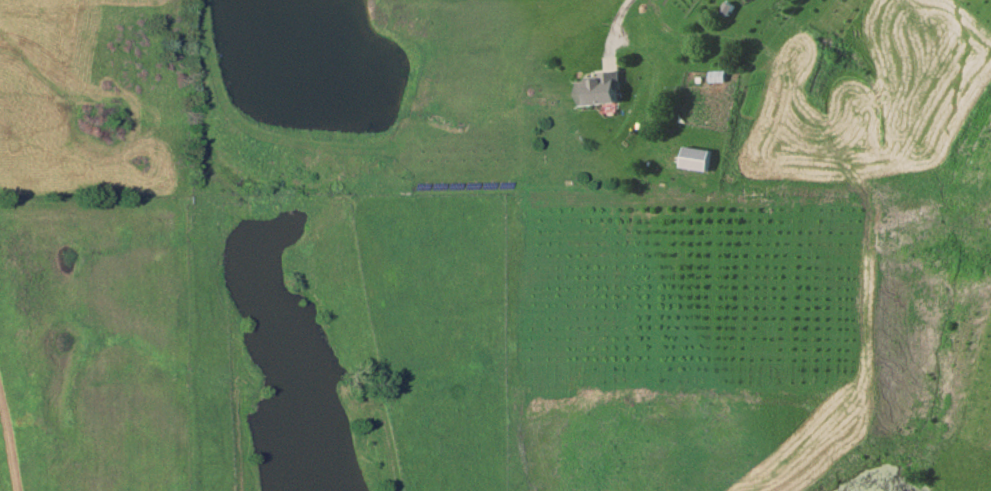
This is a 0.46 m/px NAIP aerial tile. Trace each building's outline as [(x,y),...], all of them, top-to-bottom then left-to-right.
[(578,105),(618,102),(617,73),(577,75),(578,105)]
